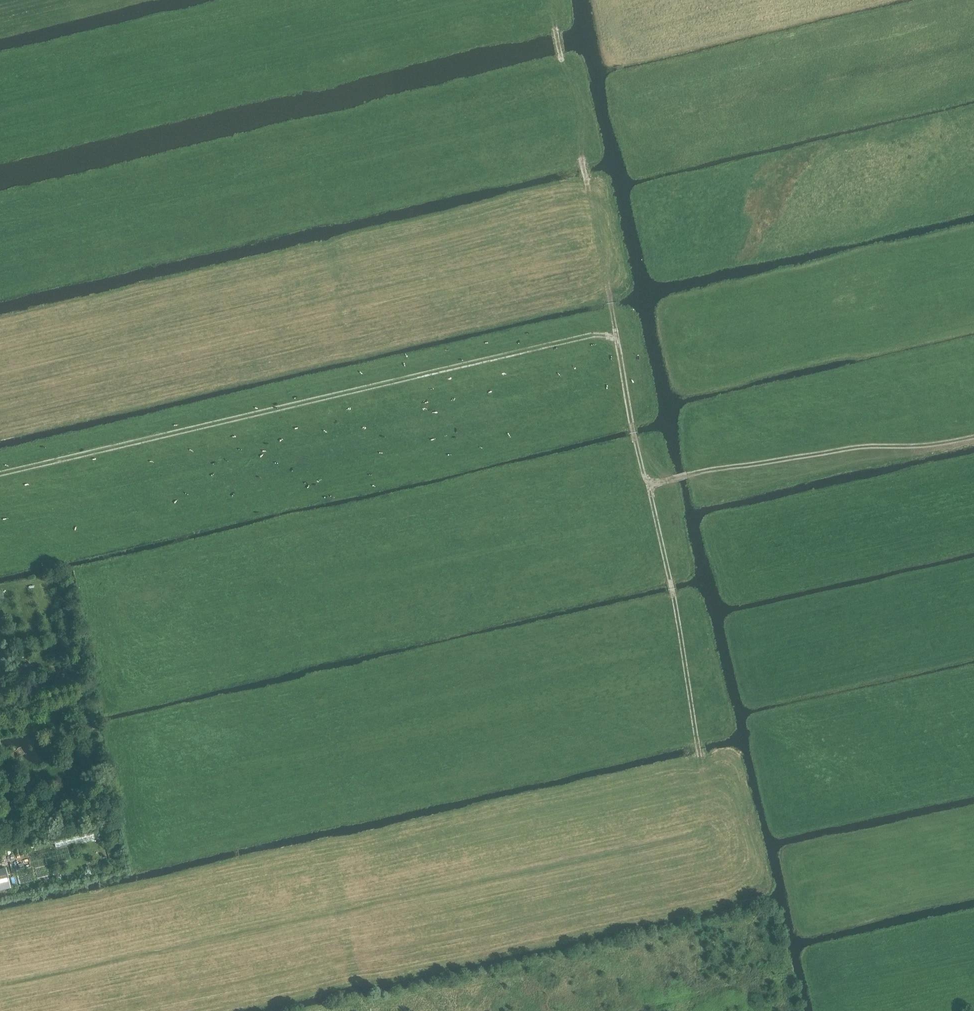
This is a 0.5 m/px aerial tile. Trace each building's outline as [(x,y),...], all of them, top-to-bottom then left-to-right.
[(97,745),(90,746),(93,761),(100,759),(97,745)] [(11,888),(7,868),(0,870),(0,890),(11,888)]
